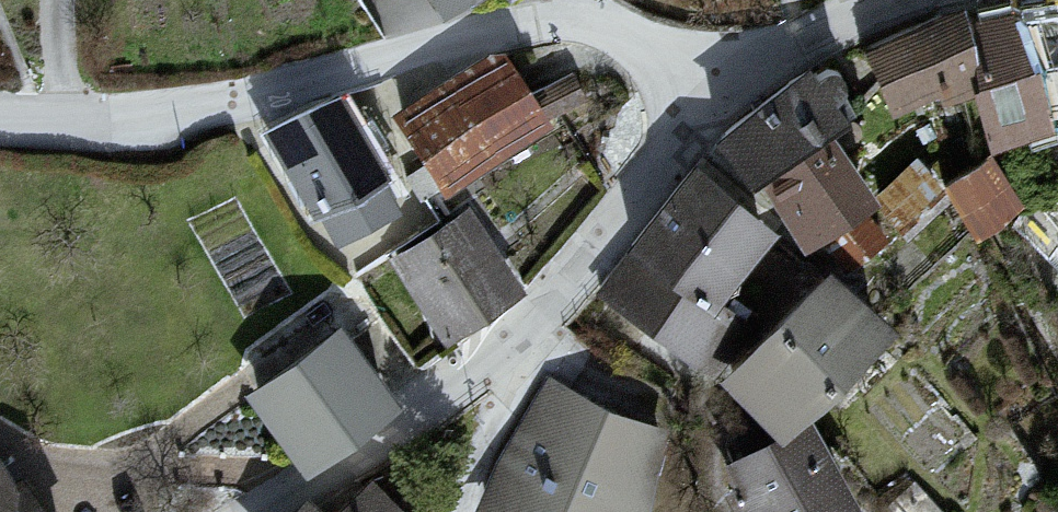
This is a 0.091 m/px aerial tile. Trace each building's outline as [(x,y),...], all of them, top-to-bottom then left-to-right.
[(389,40),(455,0),(364,0),(389,40)] [(1017,3),(1028,142),(1057,140),(1057,0),(1054,0),(1017,3)] [(979,24),(882,60),(905,123),(1003,87),(979,24)] [(498,71),(410,124),(443,177),(530,124),(498,71)] [(812,72),(717,144),(756,196),(767,188),(833,138),(851,124),(812,72)] [(339,93),(247,154),(324,269),(416,207),(339,93)] [(833,138),(767,188),(805,257),(880,205),(833,138)] [(900,207),(937,180),(918,154),(881,181),(900,207)] [(992,164),(952,192),(981,234),(1021,205),(992,164)] [(694,172),(602,289),(709,373),(748,324),(724,306),(780,236),(694,172)] [(459,212),(355,279),(413,370),(517,303),(459,212)] [(835,276),(721,383),(783,446),(896,340),(835,276)] [(341,340),(257,398),(307,469),(391,410),(341,340)] [(550,376),(479,511),(651,511),(670,431),(610,413),(550,376)] [(730,474),(745,511),(860,511),(817,431),(730,474)] [(0,465),(0,511),(31,511),(0,465)] [(373,490),(351,511),(394,511),(373,490)]
